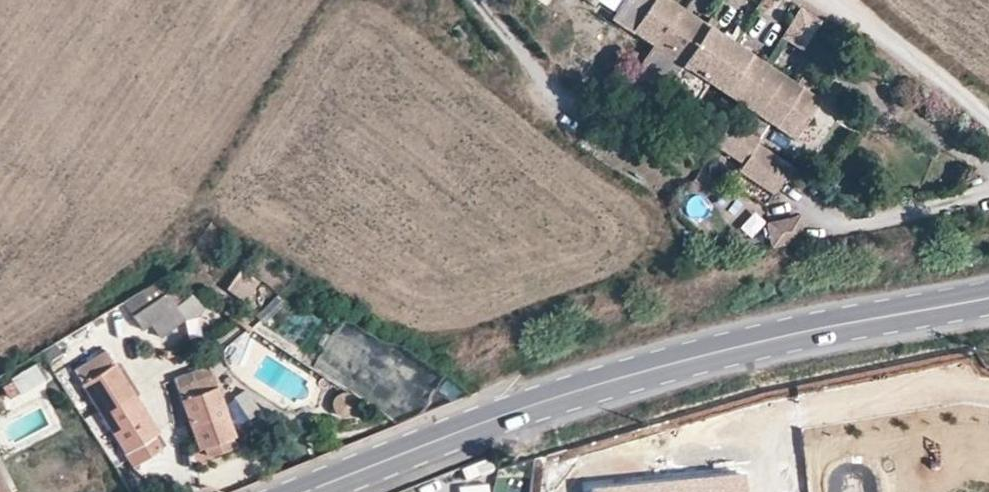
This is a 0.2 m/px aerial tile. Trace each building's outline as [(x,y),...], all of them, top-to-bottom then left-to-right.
[(614,18),(634,33),(635,32),(655,46),(637,74),(656,87),(662,79),(674,87),(695,102),(708,82),(755,114),(742,133),(728,124),(714,144),(741,163),(736,169),(772,194),(778,185),(783,178),(790,167),(756,144),(770,123),(795,139),(815,109),(820,101),(807,92),(801,88),(797,85),(749,53),(713,29),(717,23),(711,18),(706,24),(691,14),(670,0),(626,0),(614,18)] [(807,92),(812,85),(801,78),(797,85),(801,88),(807,92)] [(789,182),(796,172),(790,167),(783,178),(789,182)] [(791,261),(814,241),(800,225),(777,245),(791,261)] [(229,292),(250,301),(259,279),(239,270),(229,292)] [(185,318),(165,293),(132,315),(142,329),(149,325),(159,337),(185,318)] [(54,343),(40,352),(49,367),(64,357),(54,343)] [(135,397),(134,397),(116,365),(106,351),(75,371),(125,452),(132,449),(152,435),(157,433),(135,397)] [(134,397),(135,397),(140,394),(120,362),(116,365),(134,397)] [(47,377),(38,363),(11,379),(20,393),(47,377)] [(212,376),(178,388),(199,449),(205,448),(207,455),(235,446),(232,438),(234,437),(212,376)] [(158,443),(152,435),(132,449),(137,456),(158,443)] [(594,489),(594,491),(749,491),(748,475),(723,477),(594,489)]
